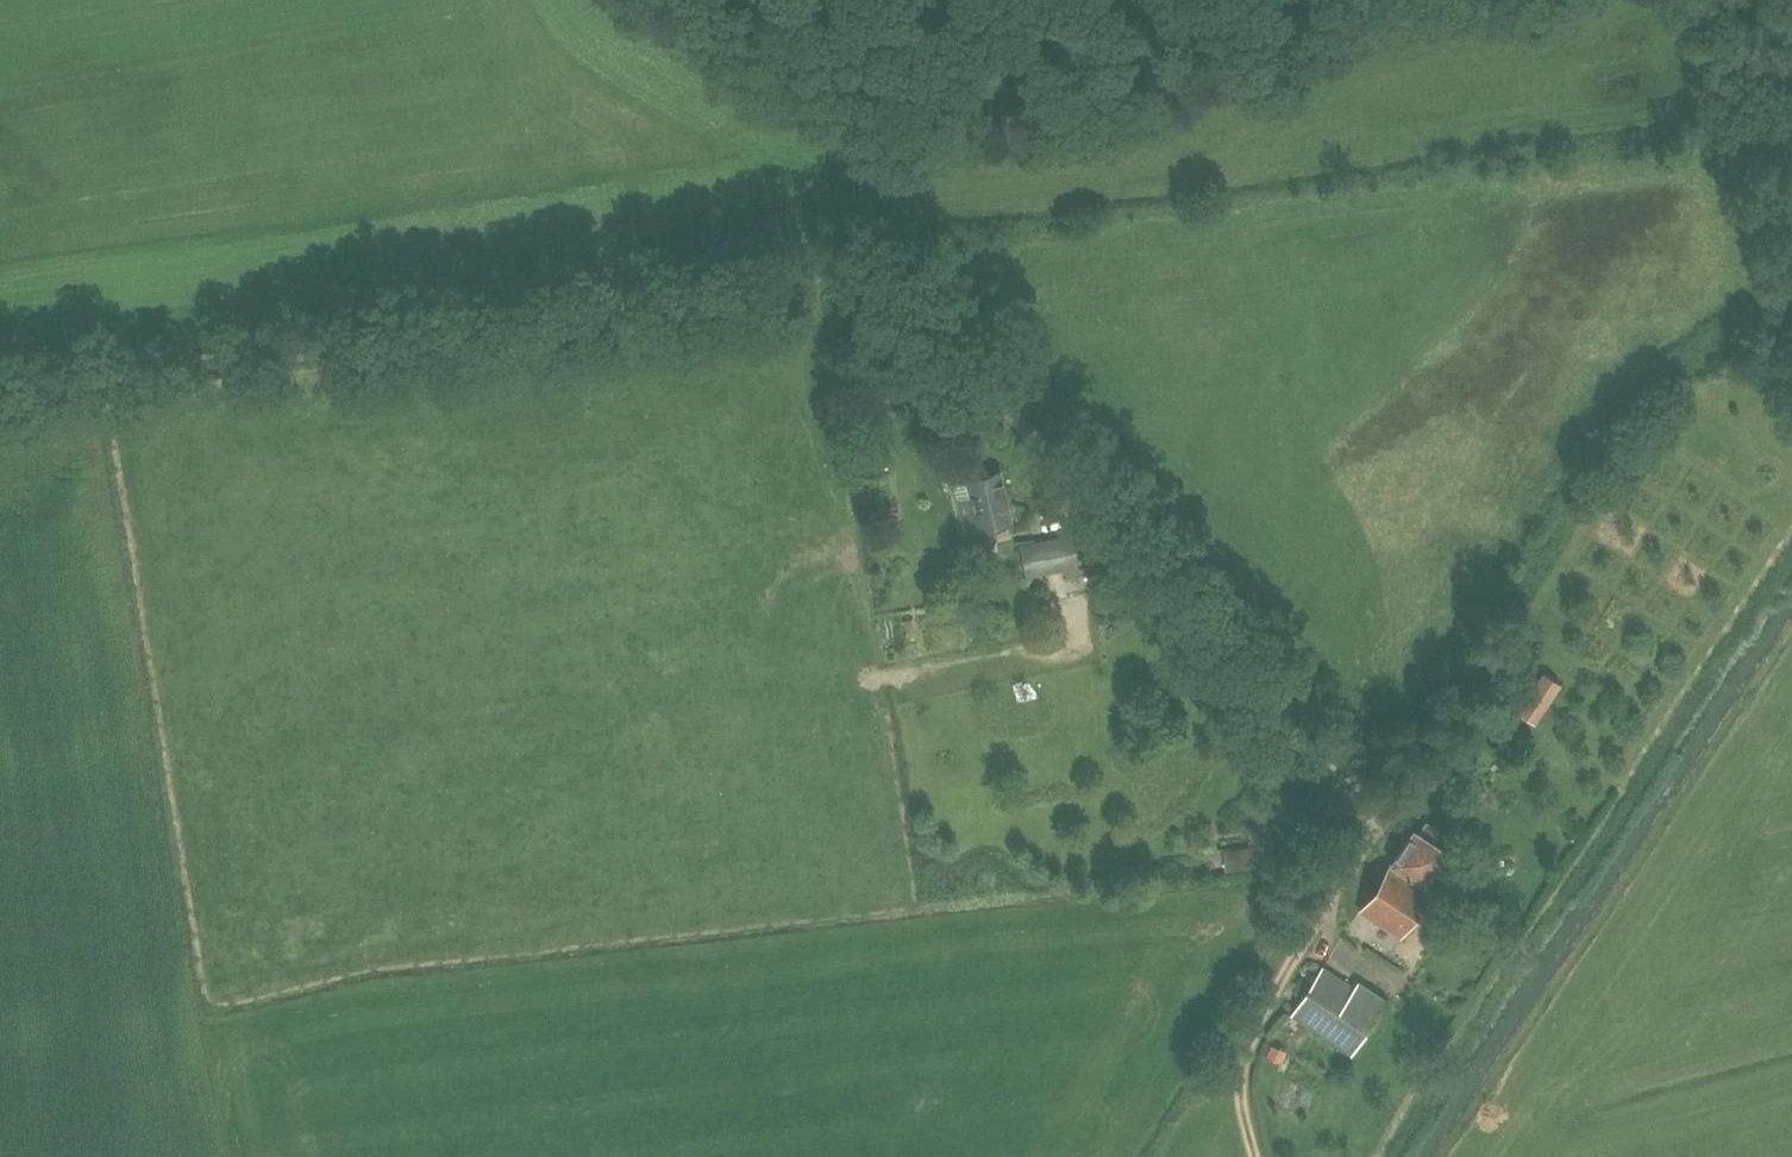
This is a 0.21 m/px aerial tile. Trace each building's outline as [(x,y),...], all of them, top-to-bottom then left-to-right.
[(965,534),(1014,522),(1001,468),(952,480),(965,534)] [(1086,535),(1021,548),(1026,576),(1065,569),(1067,578),(1093,573),(1086,535)] [(1543,670),(1516,711),(1537,725),(1564,683),(1543,670)] [(1401,937),(1433,888),(1428,885),(1441,865),(1437,862),(1445,849),(1414,829),(1361,911),(1401,937)] [(1253,845),(1223,848),(1226,871),(1256,869),(1253,845)] [(1323,1036),(1353,1057),(1390,999),(1359,979),(1354,988),(1323,966),(1290,1015),(1323,1036)] [(1281,1062),(1286,1051),(1271,1044),(1266,1056),(1281,1062)] [(1308,1070),(1291,1109),(1311,1117),(1327,1078),(1308,1070)]
